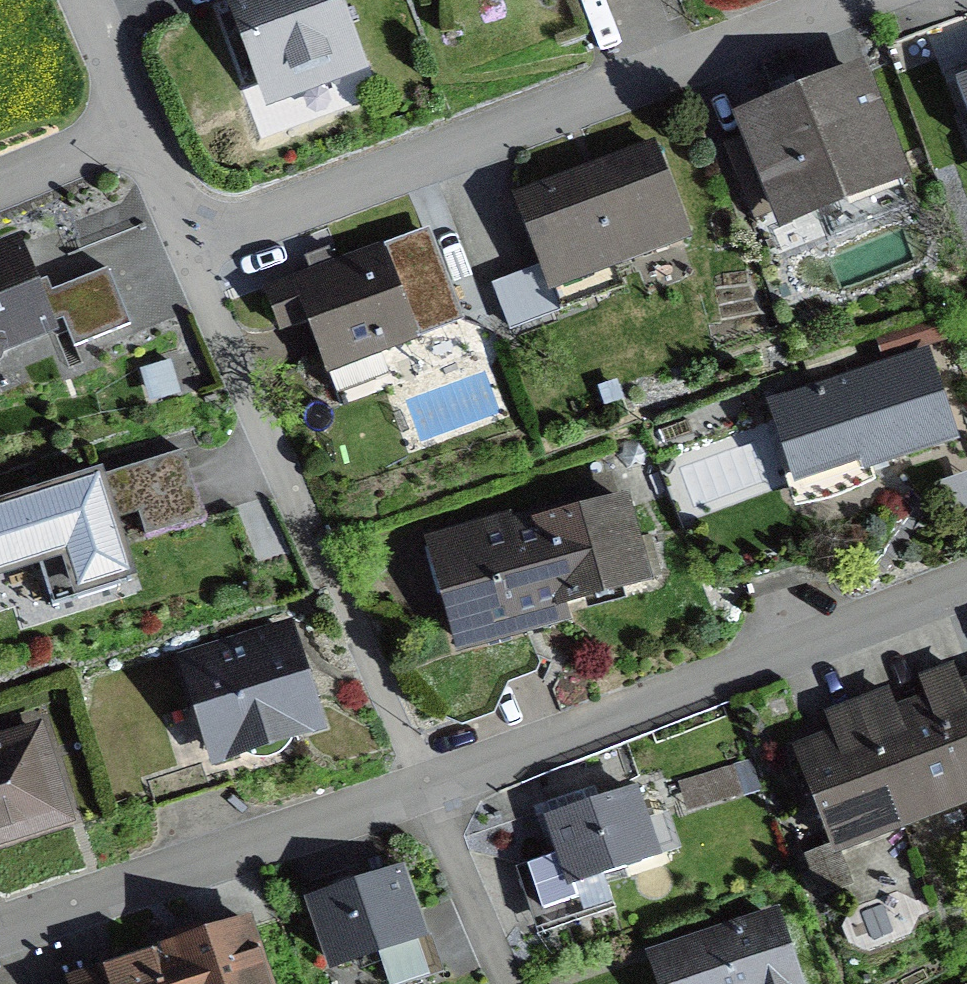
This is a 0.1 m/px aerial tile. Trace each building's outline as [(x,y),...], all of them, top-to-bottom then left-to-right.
[(266,109),(369,71),(342,0),(225,0),(266,109)] [(866,62),(731,116),(740,138),(723,145),(753,222),(771,215),(779,235),(913,182),(866,62)] [(955,82),(966,114),(966,77),(955,82)] [(654,141),(511,195),(538,267),(492,285),(509,332),(562,312),(554,294),(692,241),(654,141)] [(308,271),(261,289),(280,336),(306,327),(325,377),(329,376),(336,395),(388,375),(381,356),(422,341),(433,370),(469,357),(458,327),(468,323),(432,228),(384,246),(383,244),(334,261),(329,248),(303,258),(308,271)] [(0,257),(0,361),(57,340),(23,249),(0,257)] [(873,331),(882,361),(949,341),(940,311),(873,331)] [(929,349),(765,403),(793,489),(859,467),(862,476),(960,444),(929,349)] [(182,453),(101,478),(114,519),(140,511),(147,531),(200,513),(182,453)] [(0,511),(0,579),(67,557),(80,597),(134,579),(114,519),(101,478),(0,511)] [(628,495),(532,521),(558,614),(567,612),(654,588),(652,581),(663,578),(651,535),(640,538),(628,495)] [(422,536),(456,658),(571,627),(567,612),(558,614),(532,521),(529,507),(422,536)] [(291,632),(180,664),(208,760),(319,728),(291,632)] [(953,665),(919,678),(925,695),(911,700),(894,706),(888,689),(823,713),(830,731),(818,735),(790,746),(828,848),(804,857),(820,901),(855,888),(844,857),(966,811),(966,679),(959,682),(953,665)] [(0,744),(0,850),(70,831),(42,732),(0,744)] [(762,791),(751,759),(677,783),(688,815),(762,791)] [(628,789),(541,817),(567,895),(653,867),(628,789)] [(407,874),(314,905),(339,980),(432,949),(407,874)] [(68,977),(71,983),(276,983),(253,916),(68,977)] [(644,967),(650,983),(792,983),(772,924),(644,967)]
